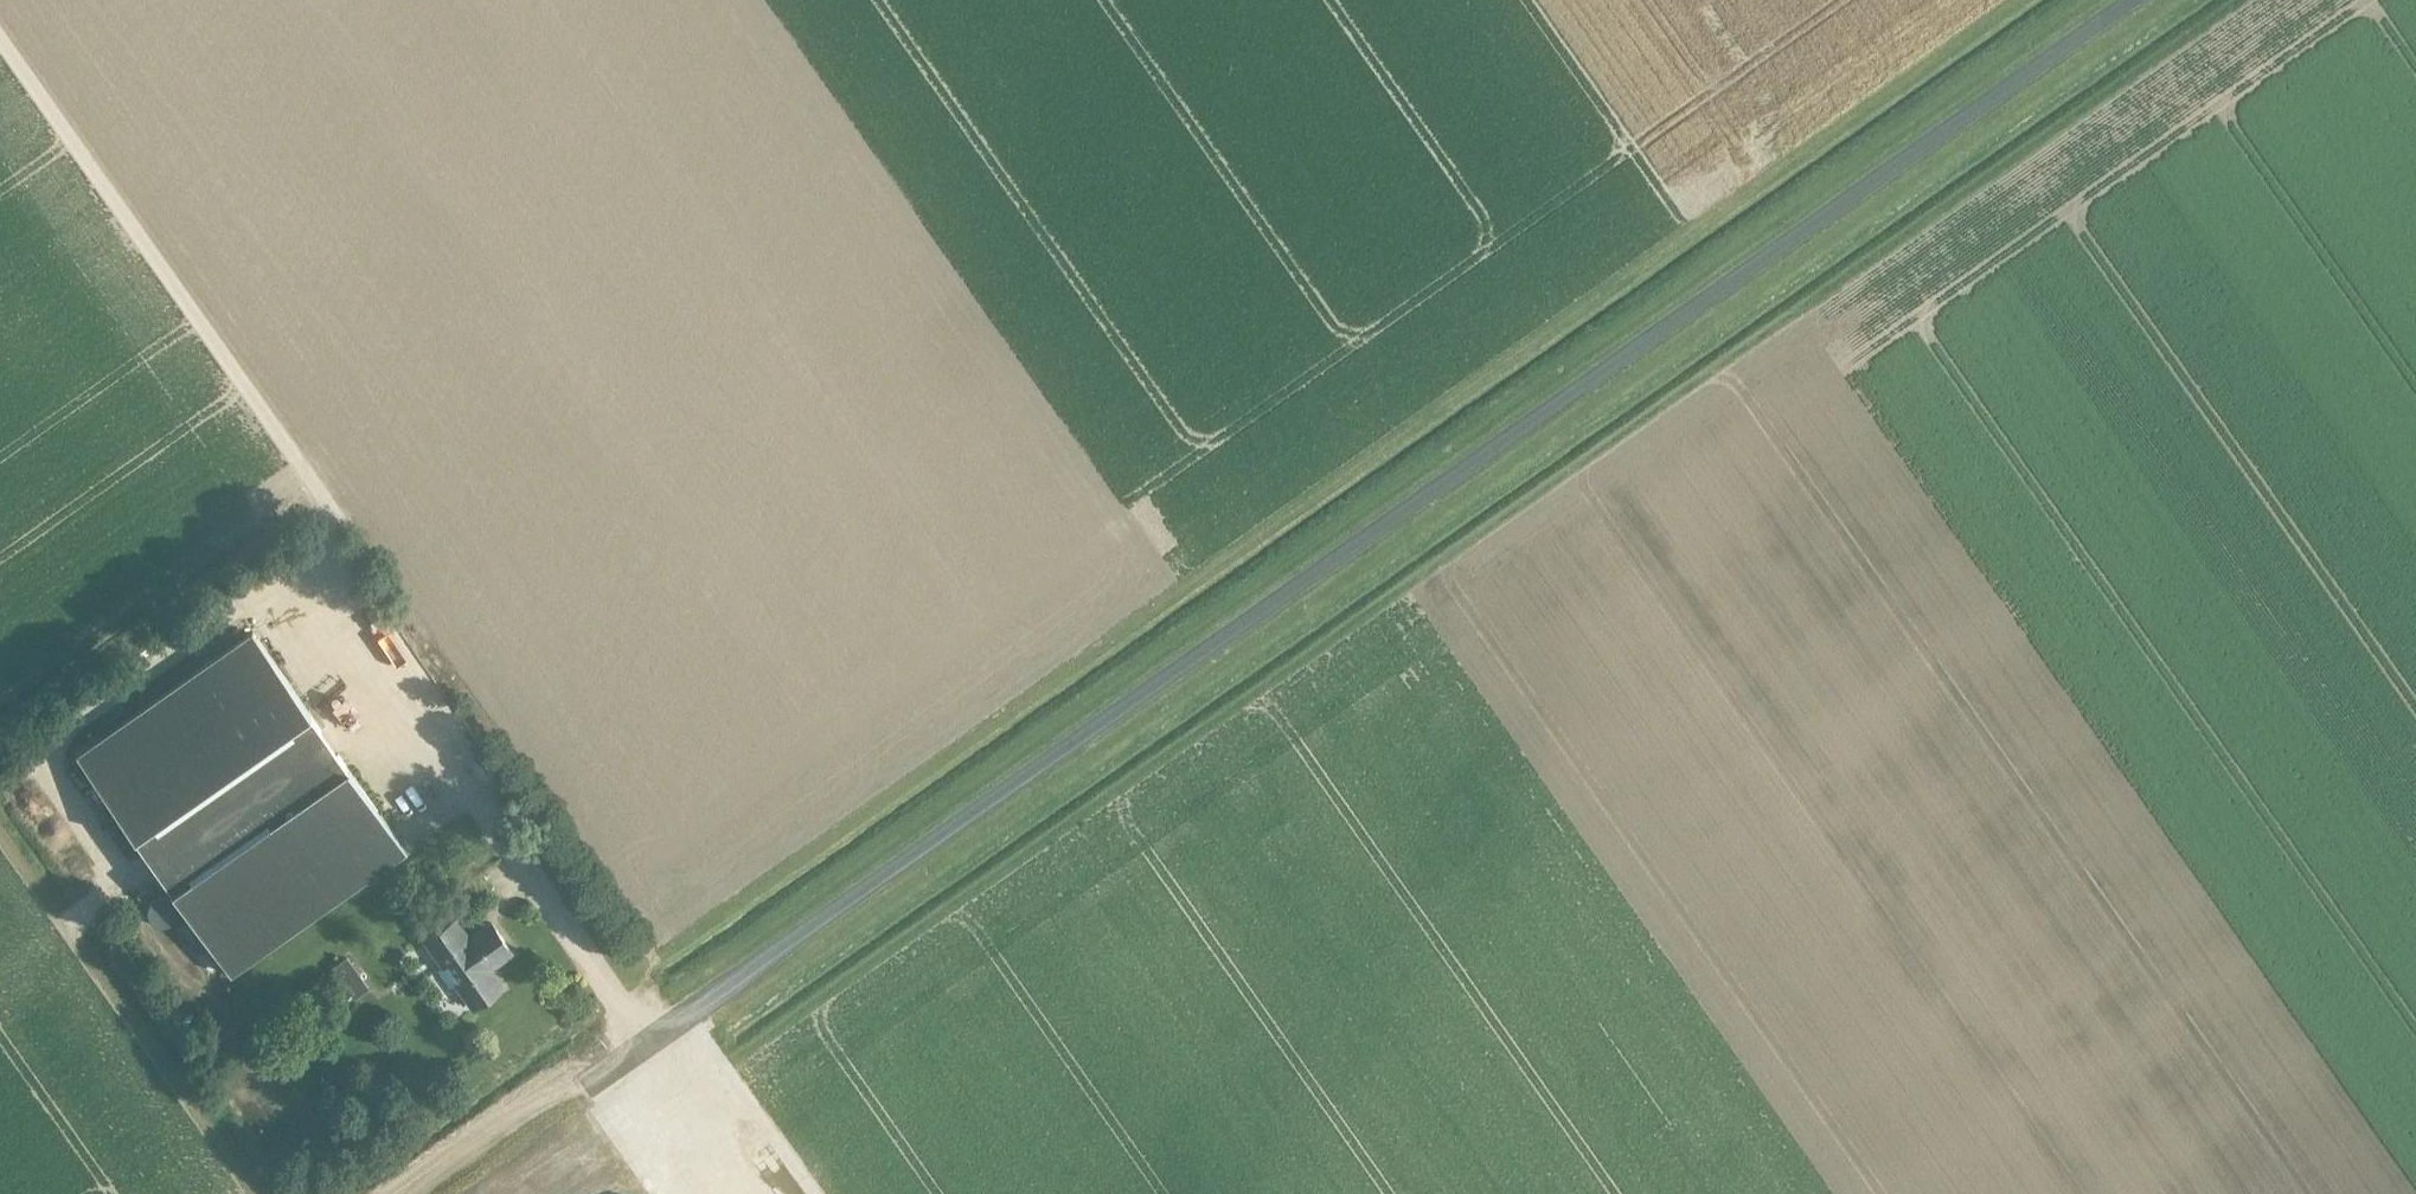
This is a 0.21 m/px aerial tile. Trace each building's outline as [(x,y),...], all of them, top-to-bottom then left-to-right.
[(407,850),(253,631),(77,755),(230,974),(407,850)] [(168,898),(164,897),(159,897),(155,899),(150,904),(148,910),(149,916),(152,922),(158,925),(164,926),(170,923),(172,922),(175,919),(176,914),(176,909),(175,905),(172,901),(168,898)] [(461,979),(477,1003),(478,1004),(502,987),(489,967),(512,951),(492,922),(469,938),(455,919),(425,940),(444,966),(438,970),(450,987),(461,979)] [(359,975),(344,986),(353,999),(368,988),(359,975)]
